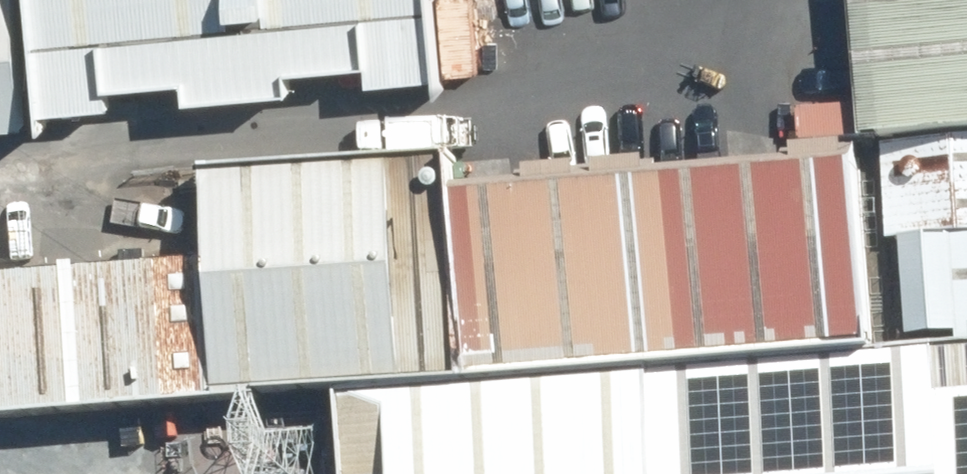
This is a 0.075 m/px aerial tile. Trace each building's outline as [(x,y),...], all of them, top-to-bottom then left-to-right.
[(37,125),(30,39),(27,0),(0,0),(0,128),(37,125)] [(30,39),(437,0),(27,0),(30,39)] [(860,138),(878,137),(966,130),(966,0),(849,0),(860,138)] [(966,339),(966,130),(878,137),(883,239),(897,238),(904,344),(966,339)] [(209,258),(219,398),(339,388),(463,378),(452,191),(449,149),(199,167),(209,258)] [(452,191),(463,378),(648,364),(868,346),(857,160),(452,191)] [(209,258),(0,273),(0,415),(219,398),(209,258)] [(658,473),(966,473),(966,339),(904,344),(868,346),(648,364),(658,473)] [(648,364),(463,378),(339,388),(346,473),(658,473),(648,364)]
